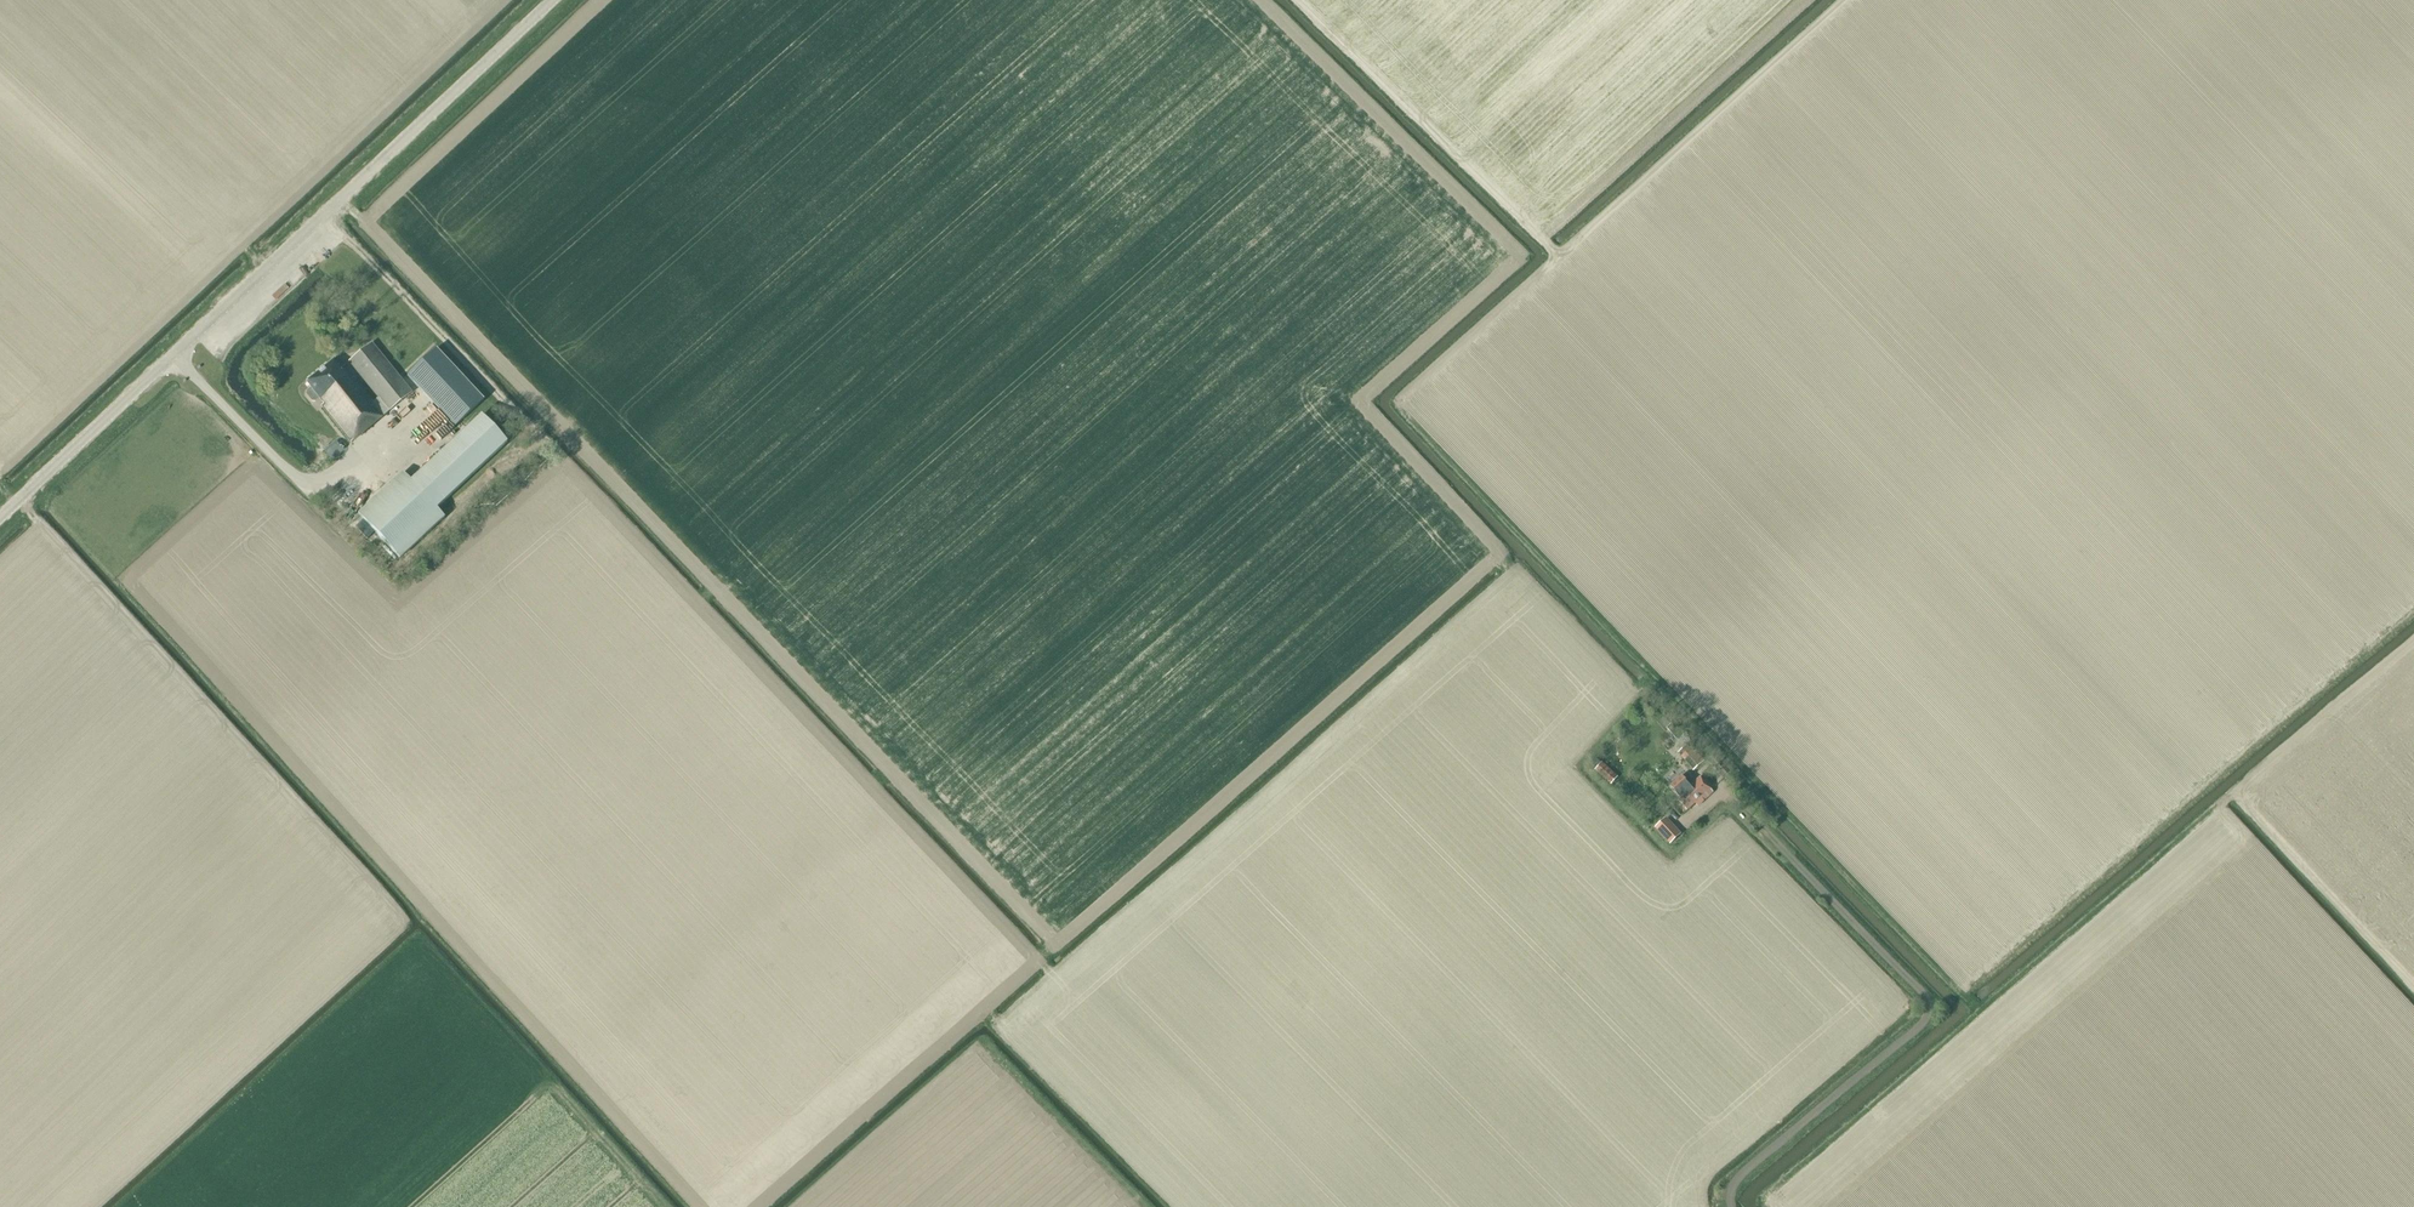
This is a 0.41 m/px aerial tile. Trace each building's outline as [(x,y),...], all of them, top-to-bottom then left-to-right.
[(307,383),(312,389),(308,393),(307,396),(312,402),(315,402),(320,399),(324,404),(322,406),(351,443),(412,394),(372,344),(349,362),(378,398),(373,402),(354,378),(352,379),(343,368),(345,367),(338,358),(307,383)] [(407,376),(455,428),(484,401),(436,350),(407,376)] [(481,416),(418,475),(444,502),(506,444),(481,416)] [(444,518),(410,482),(402,473),(357,515),(399,560),(444,518)] [(1679,743),(1684,739),(1671,724),(1666,729),(1679,743)] [(1681,755),(1693,769),(1702,761),(1694,752),(1693,752),(1690,748),(1681,755)] [(1612,770),(1604,762),(1597,770),(1606,778),(1612,770)] [(1678,799),(1688,810),(1695,803),(1698,806),(1714,792),(1700,777),(1682,794),(1683,795),(1678,799)] [(1648,807),(1639,816),(1644,821),(1653,812),(1648,807)] [(1660,834),(1670,825),(1665,820),(1655,829),(1660,834)]
